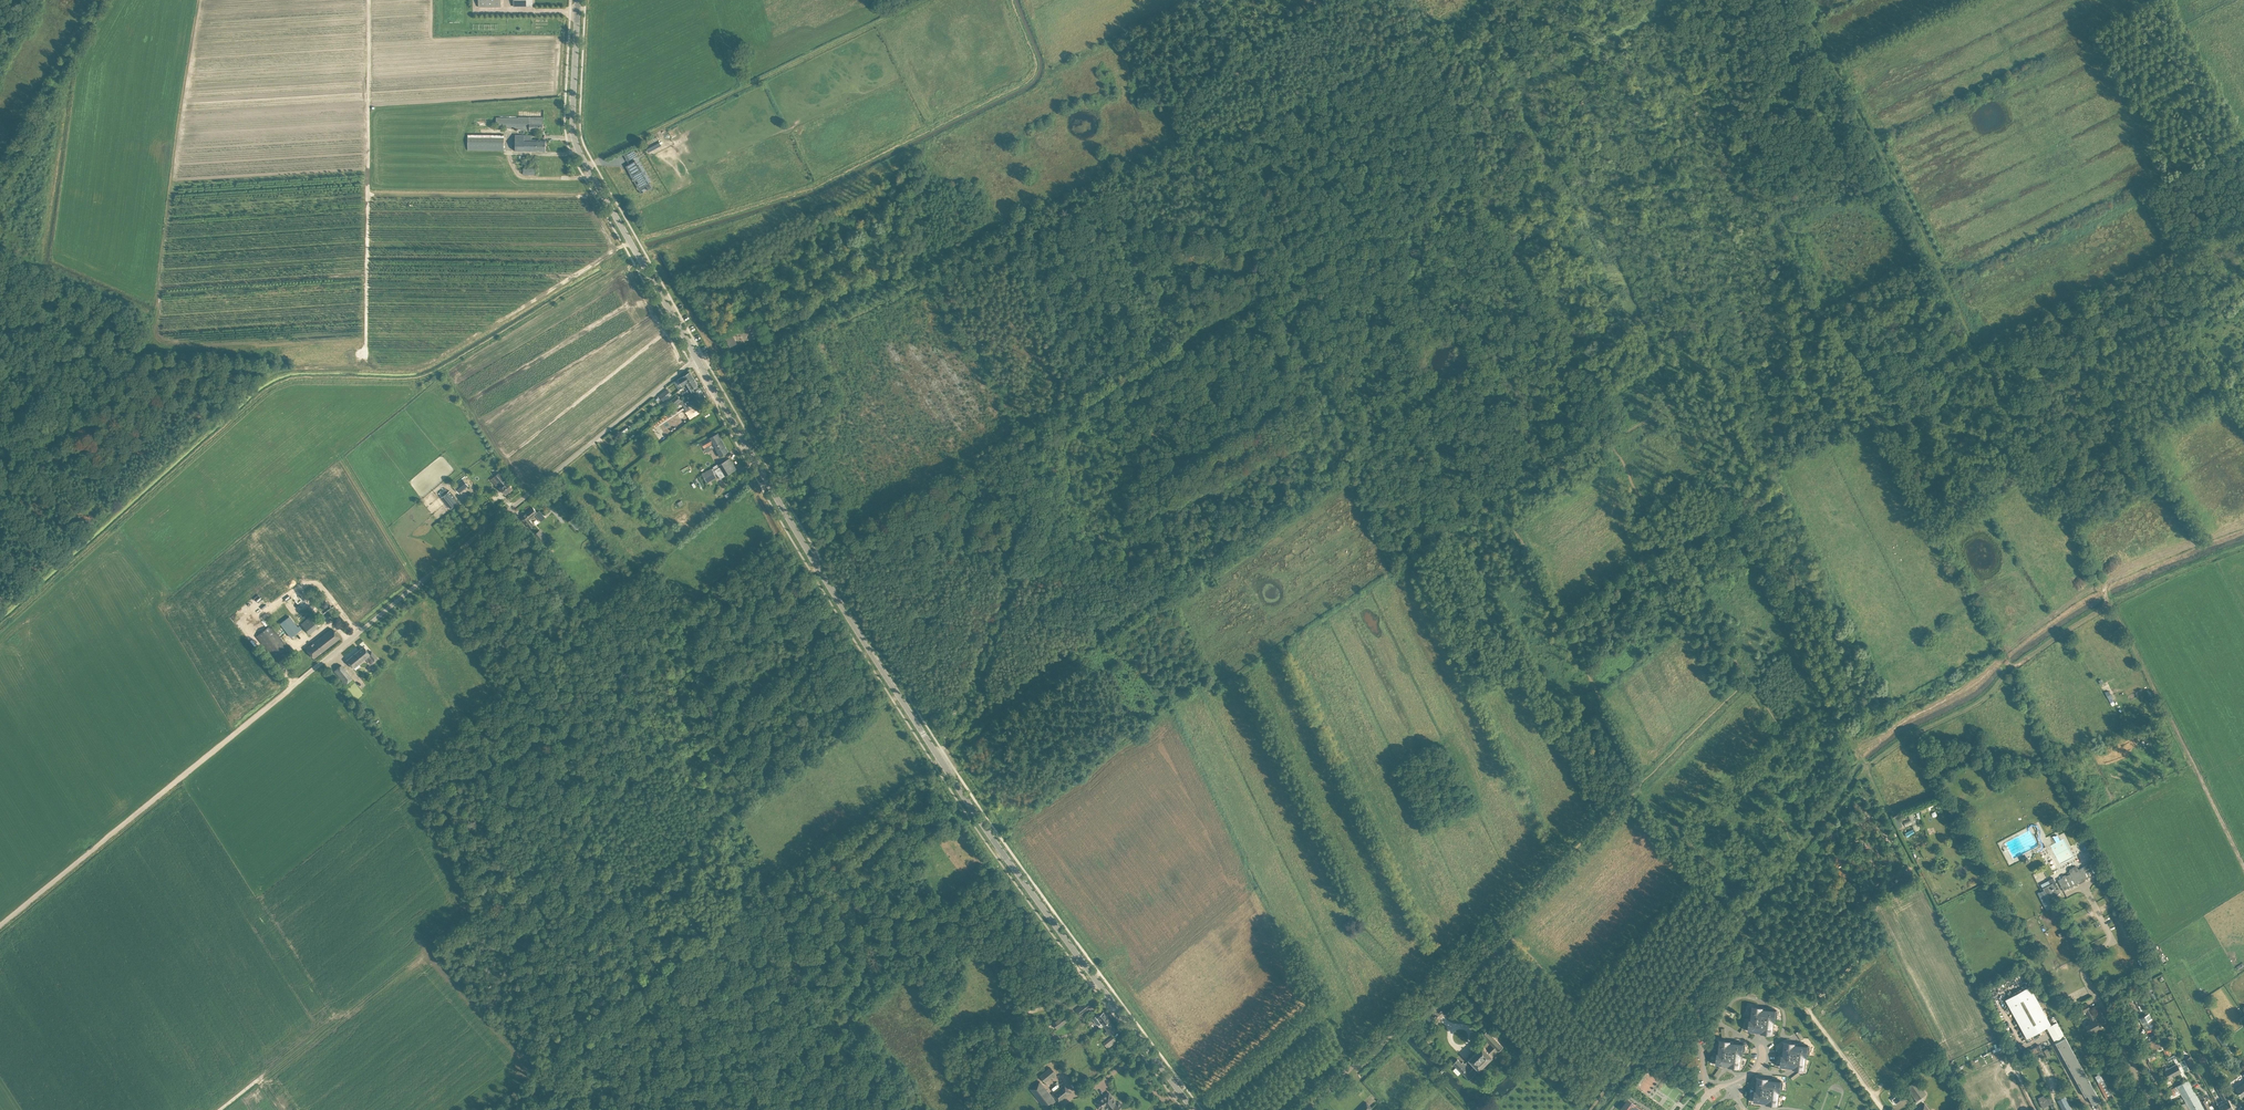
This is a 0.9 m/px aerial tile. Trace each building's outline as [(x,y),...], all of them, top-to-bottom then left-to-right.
[(529,131),(543,131),(543,117),(518,117),(518,118),(496,117),(496,127),(520,128),(520,130),(529,130),(529,131)] [(504,135),(468,134),(468,150),(504,150),(504,135)] [(532,140),(532,135),(515,135),(515,151),(546,151),(546,140),(532,140)] [(657,137),(644,144),(649,153),(662,146),(657,137)] [(635,160),(626,166),(631,175),(632,175),(633,176),(633,177),(635,181),(637,180),(638,183),(637,184),(640,189),(646,186),(648,190),(653,187),(650,183),(647,184),(644,179),(643,180),(642,177),(643,177),(640,172),(639,173),(638,171),(641,170),(635,160)] [(732,333),(725,336),(728,343),(727,343),(728,345),(729,345),(730,347),(735,345),(731,336),(733,336),(732,333)] [(678,379),(682,386),(687,383),(687,382),(690,381),(691,380),(694,379),(690,372),(678,379)] [(689,394),(693,391),(699,387),(694,379),(691,380),(690,381),(687,382),(687,383),(690,388),(687,390),(689,394)] [(687,411),(700,403),(699,401),(706,398),(699,387),(693,391),(689,394),(681,400),(674,406),(675,407),(679,404),(683,405),(687,411)] [(667,389),(660,395),(664,400),(671,394),(667,389)] [(674,406),(681,400),(678,395),(670,401),(674,406)] [(1158,431),(1152,435),(1156,439),(1161,435),(1158,431)] [(719,456),(728,451),(718,433),(701,442),(704,448),(712,443),(719,456)] [(634,442),(626,448),(629,451),(637,445),(634,442)] [(736,469),(734,466),(729,458),(718,465),(725,476),(736,469)] [(712,468),(702,474),(707,482),(717,477),(712,468)] [(500,487),(506,494),(513,488),(507,482),(499,473),(494,477),(502,486),(500,487)] [(454,487),(459,493),(468,485),(463,479),(454,487)] [(451,509),(459,502),(450,490),(442,497),(451,509)] [(537,512),(533,507),(520,517),(525,523),(525,522),(530,528),(534,525),(529,519),(535,514),(539,519),(544,516),(540,510),(537,512)] [(540,530),(533,535),(541,545),(547,539),(540,530)] [(287,615),(277,623),(290,638),(301,628),(298,625),(297,626),(287,615)] [(319,626),(311,617),(302,624),(309,633),(319,626)] [(257,637),(277,662),(291,651),(271,626),(257,637)] [(339,637),(332,628),(306,648),(314,658),(340,638),(339,637)] [(377,658),(371,651),(369,653),(363,646),(347,660),(353,668),(369,655),(374,661),(377,658)] [(352,679),(344,668),(341,665),(334,671),(345,684),(352,679)] [(2111,703),(2115,701),(2110,690),(2105,692),(2111,703)] [(955,712),(957,711),(958,710),(958,709),(957,708),(956,707),(955,707),(954,707),(953,705),(950,706),(951,708),(948,710),(952,716),(956,714),(955,712)] [(2078,842),(2069,846),(2076,864),(2085,860),(2078,842)] [(2092,862),(2098,872),(2102,870),(2096,860),(2092,862)] [(2079,878),(2080,881),(2083,880),(2081,877),(2085,875),(2084,874),(2090,870),(2087,865),(2078,869),(2077,867),(2075,866),(2070,869),(2069,871),(2070,873),(2067,875),(2070,881),(2073,879),(2074,880),(2079,878)] [(2061,892),(2059,888),(2056,889),(2055,887),(2058,886),(2053,877),(2048,880),(2050,884),(2043,888),(2048,898),(2061,892)] [(2058,880),(2063,890),(2067,888),(2062,878),(2058,880)] [(2004,999),(2016,1019),(2027,1038),(2052,1025),(2030,985),(2004,999)] [(2080,996),(2088,993),(2086,988),(2083,990),(2083,988),(2078,990),(2080,996)] [(1087,1001),(1076,1010),(1080,1015),(1084,1012),(1083,1011),(1086,1008),(1087,1009),(1091,1006),(1087,1001)] [(2083,1013),(2089,1009),(2090,1009),(2087,1003),(2079,1006),(2083,1013)] [(1751,1006),(1749,1019),(1762,1020),(1763,1008),(1751,1006)] [(1763,1008),(1762,1020),(1774,1021),(1774,1018),(1777,1018),(1778,1011),(1775,1010),(1775,1009),(1763,1008)] [(1110,1020),(1109,1019),(1104,1012),(1103,1011),(1097,1016),(1096,1015),(1092,1018),(1097,1024),(1098,1023),(1101,1027),(1104,1025),(1110,1021),(1110,1020)] [(2156,1024),(2154,1019),(2149,1011),(2139,1017),(2146,1030),(2156,1024)] [(1062,1015),(1053,1023),(1057,1028),(1066,1021),(1062,1015)] [(2095,1021),(2095,1019),(2094,1018),(2095,1018),(2088,1022),(2088,1023),(2084,1025),(2086,1029),(2083,1031),(2085,1037),(2102,1028),(2100,1024),(2098,1024),(2096,1021),(2095,1021)] [(1749,1019),(1748,1031),(1760,1032),(1762,1020),(1749,1019)] [(1762,1020),(1760,1032),(1773,1033),(1774,1021),(1762,1020)] [(1117,1029),(1110,1021),(1104,1025),(1106,1029),(1104,1031),(1106,1034),(1109,1033),(1110,1034),(1117,1029)] [(2157,1025),(2152,1028),(2157,1037),(2162,1034),(2157,1025)] [(1458,1059),(1453,1063),(1465,1074),(1470,1080),(1493,1057),(1503,1047),(1487,1030),(1482,1034),(1495,1047),(1489,1052),(1483,1046),(1469,1059),(1474,1064),(1472,1066),(1473,1067),(1471,1069),(1465,1063),(1465,1064),(1463,1061),(1462,1063),(1458,1059)] [(2224,1034),(2218,1038),(2223,1046),(2229,1043),(2224,1034)] [(1107,1040),(1104,1043),(1108,1048),(1116,1041),(1112,1036),(1107,1040)] [(2056,1043),(2085,1096),(2087,1095),(2093,1104),(2100,1100),(2066,1038),(2056,1043)] [(1718,1040),(1717,1052),(1729,1053),(1730,1041),(1718,1040)] [(1730,1041),(1729,1053),(1741,1055),(1742,1052),(1745,1052),(1745,1044),(1742,1044),(1743,1042),(1730,1041)] [(1783,1042),(1782,1054),(1794,1055),(1795,1043),(1783,1042)] [(1795,1043),(1794,1055),(1806,1057),(1806,1054),(1809,1054),(1810,1046),(1807,1046),(1807,1044),(1795,1043)] [(1716,1064),(1728,1065),(1729,1053),(1717,1052),(1716,1064)] [(1741,1055),(1729,1053),(1728,1065),(1740,1067),(1741,1055)] [(1794,1055),(1782,1054),(1780,1066),(1792,1068),(1794,1055)] [(1806,1057),(1794,1055),(1792,1068),(1805,1069),(1806,1057)] [(2190,1069),(2196,1066),(2191,1056),(2185,1059),(2190,1069)] [(2164,1070),(2167,1074),(2182,1066),(2179,1062),(2164,1070)] [(1045,1082),(1056,1074),(1051,1066),(1040,1075),(1045,1082)] [(2185,1073),(2182,1066),(2167,1074),(2169,1079),(2177,1074),(2178,1077),(2185,1073)] [(2095,1076),(2099,1083),(2104,1080),(2100,1073),(2095,1076)] [(1756,1077),(1755,1089),(1767,1091),(1768,1078),(1756,1077)] [(1780,1080),(1768,1078),(1767,1091),(1779,1092),(1779,1089),(1782,1089),(1783,1081),(1780,1081),(1780,1080)] [(2190,1109),(2205,1109),(2188,1079),(2176,1086),(2190,1109)] [(2112,1095),(2104,1080),(2099,1083),(2107,1098),(2112,1095)] [(1040,1081),(1030,1089),(1046,1109),(1056,1101),(1040,1081)] [(1907,1087),(1917,1100),(1923,1096),(1913,1082),(1907,1087)] [(2241,1096),(2243,1094),(2243,1083),(2236,1089),(2241,1096)] [(1053,1094),(1059,1101),(1070,1092),(1064,1084),(1053,1094)] [(2228,1100),(2220,1084),(2216,1086),(2223,1099),(2217,1103),(2220,1109),(2234,1109),(2228,1100)] [(2226,1087),(2229,1092),(2231,1094),(2235,1091),(2230,1085),(2226,1087)] [(1767,1091),(1755,1089),(1754,1102),(1766,1103),(1767,1091)] [(1779,1092),(1767,1091),(1766,1103),(1778,1104),(1779,1092)] [(1116,1102),(1109,1092),(1096,1102),(1101,1109),(1105,1107),(1108,1109),(1120,1109),(1121,1103),(1116,1102)] [(2205,1109),(2211,1109),(2202,1093),(2197,1095),(2203,1105),(2205,1109)] [(1898,1094),(1892,1099),(1895,1103),(1902,1098),(1898,1094)] [(2039,1101),(2042,1108),(2048,1105),(2050,1104),(2046,1097),(2039,1101)] [(1643,1109),(1628,1098),(1621,1108),(1623,1109),(1642,1109),(1643,1109)] [(1357,1109),(1370,1109),(1372,1108),(1366,1101),(1357,1109)]
